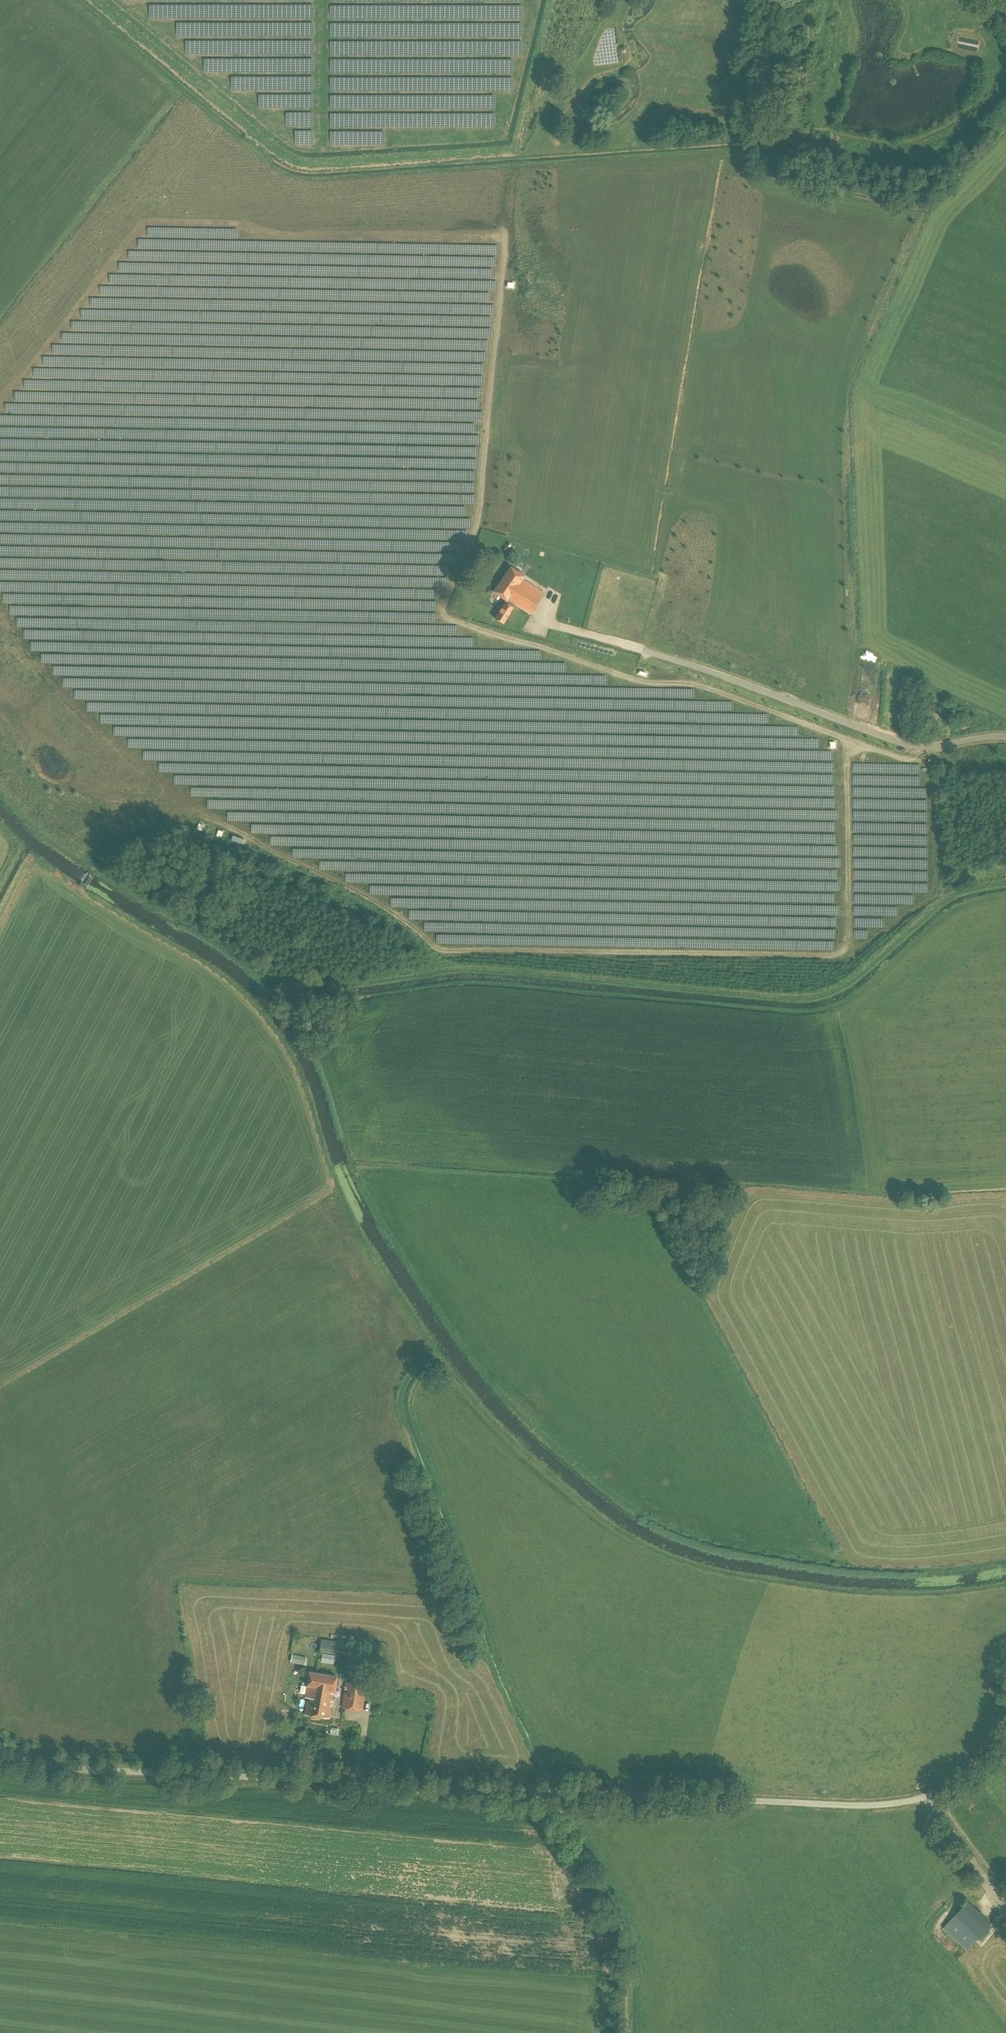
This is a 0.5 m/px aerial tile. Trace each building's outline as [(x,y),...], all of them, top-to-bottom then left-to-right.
[(522,626),(543,593),(522,579),(524,576),(511,567),(493,592),(506,601),(495,618),(503,623),(507,617),(522,626)] [(728,618),(724,630),(729,632),(733,619),(728,618)] [(689,645),(690,631),(679,630),(678,644),(689,645)] [(647,670),(641,668),(637,680),(643,682),(647,670)] [(584,672),(582,672),(581,673),(571,671),(569,680),(582,683),(584,672)] [(797,696),(798,691),(789,688),(787,693),(797,696)] [(779,729),(784,715),(758,706),(753,720),(779,729)] [(346,1649),(347,1642),(321,1639),(319,1652),(335,1655),(336,1647),(346,1649)] [(365,1680),(368,1662),(360,1661),(360,1657),(350,1655),(348,1667),(352,1668),(351,1679),(365,1680)] [(335,1690),(337,1676),(309,1671),(304,1697),(308,1697),(305,1714),(329,1718),(333,1690),(335,1690)] [(363,1711),(366,1685),(345,1681),(342,1707),(363,1711)] [(374,1695),(374,1705),(384,1706),(385,1695),(374,1695)] [(967,1949),(991,1923),(968,1901),(944,1927),(967,1949)]
